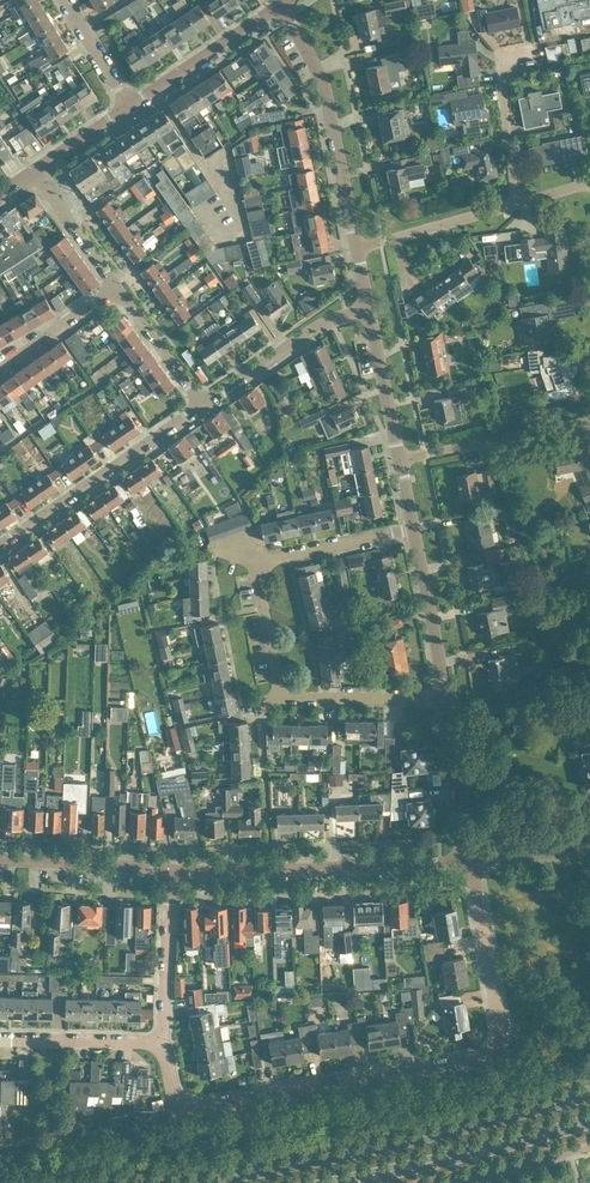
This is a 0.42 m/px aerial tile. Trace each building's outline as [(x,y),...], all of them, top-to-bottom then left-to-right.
[(38,0),(17,0),(19,4),(10,10),(13,15),(38,0)] [(46,13),(38,0),(13,15),(16,21),(26,15),(30,22),(46,13)] [(98,11),(114,2),(113,1),(115,0),(91,0),(98,11)] [(142,0),(134,0),(127,4),(133,12),(135,17),(148,9),(146,5),(142,0)] [(179,2),(183,8),(189,5),(186,0),(181,0),(179,2)] [(228,10),(222,0),(208,0),(205,2),(216,18),(228,10)] [(240,1),(239,0),(222,0),(228,10),(240,1)] [(388,14),(407,11),(404,0),(399,0),(383,3),(384,8),(375,10),(375,9),(356,12),(356,15),(354,15),(355,22),(358,21),(361,37),(369,35),(369,37),(380,34),(379,26),(390,24),(388,14)] [(540,13),(557,9),(556,7),(558,6),(562,25),(575,22),(573,12),(589,9),(589,0),(537,0),(540,13)] [(183,8),(179,2),(173,5),(178,12),(183,8)] [(120,20),(133,12),(127,4),(115,12),(120,20)] [(198,4),(186,12),(197,28),(200,26),(201,27),(210,22),(198,4)] [(413,6),(415,20),(427,18),(424,4),(413,6)] [(516,7),(486,13),(485,9),(477,10),(481,32),(489,30),(489,31),(520,25),(516,7)] [(103,19),(108,27),(120,20),(115,12),(103,19)] [(192,31),(197,28),(186,12),(173,21),(185,38),(193,33),(192,31)] [(53,25),(46,13),(30,22),(34,29),(19,38),(22,43),(24,42),(53,25)] [(185,38),(173,21),(161,29),(172,45),(176,42),(177,44),(185,38)] [(61,37),(53,25),(24,42),(27,47),(37,42),(41,48),(44,46),(45,46),(61,37)] [(168,48),(172,45),(161,29),(149,37),(161,54),(169,49),(168,48)] [(458,44),(439,46),(441,64),(460,62),(460,64),(461,63),(462,74),(457,75),(458,87),(468,86),(467,83),(479,82),(479,81),(478,71),(476,60),(477,60),(477,59),(476,59),(475,47),(474,42),(469,42),(468,30),(457,31),(458,44)] [(130,34),(133,40),(138,37),(135,31),(130,34)] [(143,64),(147,61),(137,45),(136,45),(133,40),(130,34),(124,38),(128,45),(121,49),(124,54),(136,71),(144,66),(143,64)] [(68,49),(61,37),(45,46),(52,59),(68,49)] [(152,60),(161,54),(149,37),(137,45),(147,61),(151,59),(152,60)] [(400,37),(376,41),(378,50),(399,46),(401,46),(402,46),(400,37)] [(250,68),(255,65),(271,54),(268,50),(269,49),(264,41),(256,46),(256,45),(253,47),(254,47),(246,52),(251,60),(247,63),(250,68)] [(577,41),(561,44),(564,59),(580,56),(577,41)] [(548,62),(564,58),(561,43),(545,47),(548,62)] [(384,64),(367,68),(369,76),(370,82),(372,92),(389,89),(388,81),(399,79),(397,70),(406,68),(403,54),(405,54),(404,46),(401,46),(399,46),(378,50),(380,59),(383,59),(384,64)] [(273,58),(271,54),(255,65),(263,77),(280,66),(275,57),(273,58)] [(67,67),(74,62),(69,55),(56,63),(66,78),(72,74),(67,67)] [(564,59),(564,58),(548,62),(549,70),(565,66),(564,59)] [(250,68),(247,63),(247,62),(235,70),(230,63),(222,68),(230,81),(243,73),(250,68)] [(286,74),(280,66),(263,77),(271,89),(287,79),(284,75),(286,74)] [(254,73),(250,68),(243,73),(247,78),(254,73)] [(219,70),(211,76),(212,77),(208,80),(218,96),(231,88),(219,70)] [(580,75),(584,96),(589,95),(589,73),(580,75)] [(15,74),(7,79),(10,84),(18,79),(15,74)] [(287,79),(271,89),(271,90),(267,92),(270,97),(274,94),(279,102),(297,91),(291,82),(290,83),(287,79)] [(97,98),(85,80),(73,89),(83,104),(87,102),(89,103),(97,98)] [(218,96),(208,80),(204,83),(203,81),(194,87),(206,104),(218,96)] [(206,104),(194,87),(186,92),(187,94),(183,96),(197,117),(202,113),(204,116),(210,111),(206,104)] [(260,97),(267,92),(264,87),(256,92),(260,97)] [(79,107),(83,104),(73,89),(72,89),(61,97),(60,97),(72,114),(80,109),(79,107)] [(64,120),(72,114),(60,97),(61,97),(57,91),(50,96),(46,90),(41,94),(59,121),(63,118),(64,120)] [(519,99),(521,111),(524,110),(525,114),(522,114),(525,128),(549,123),(546,108),(561,105),(558,92),(541,96),(540,91),(528,93),(529,96),(526,96),(526,97),(519,99)] [(271,98),(270,97),(267,92),(260,97),(245,107),(251,115),(252,114),(255,114),(252,110),(271,98)] [(430,95),(431,105),(445,103),(444,93),(430,95)] [(55,124),(59,121),(41,94),(36,97),(43,108),(36,113),(34,110),(27,115),(41,136),(56,125),(55,124)] [(204,129),(197,117),(183,96),(183,97),(182,96),(169,103),(174,111),(176,114),(176,113),(205,157),(223,145),(210,125),(204,129)] [(464,123),(466,134),(480,131),(479,128),(487,126),(486,121),(489,121),(487,113),(485,114),(481,96),(451,101),(455,125),(464,123)] [(221,111),(226,108),(221,100),(216,104),(221,111)] [(404,119),(402,109),(394,111),(393,103),(375,107),(376,115),(379,114),(384,141),(410,135),(406,118),(404,119)] [(158,111),(149,117),(173,153),(175,151),(177,155),(188,148),(162,109),(161,110),(162,110),(159,112),(158,111)] [(255,114),(252,114),(254,122),(270,120),(269,111),(255,114)] [(560,114),(553,115),(556,129),(563,128),(560,114)] [(250,115),(236,122),(241,131),(244,129),(249,123),(253,122),(250,115)] [(173,153),(149,117),(150,118),(147,120),(146,119),(137,125),(160,159),(161,160),(163,159),(173,153)] [(277,131),(280,130),(283,145),(291,144),(291,143),(307,140),(302,118),(276,124),(277,131)] [(17,125),(21,131),(27,126),(23,120),(17,125)] [(160,159),(137,125),(138,126),(135,128),(134,127),(126,133),(148,167),(160,159)] [(27,127),(21,131),(29,143),(36,139),(27,127)] [(29,143),(21,131),(15,135),(23,147),(29,143)] [(257,131),(246,139),(233,147),(234,155),(260,150),(257,131)] [(148,167),(126,133),(116,139),(117,140),(115,142),(135,173),(137,172),(144,168),(145,169),(148,167)] [(587,147),(586,147),(584,134),(583,134),(583,135),(543,143),(544,144),(529,147),(532,166),(540,165),(540,164),(562,160),(561,157),(575,154),(576,157),(587,155),(588,155),(587,150),(587,147)] [(0,135),(0,163),(13,154),(0,135)] [(435,137),(428,138),(430,149),(437,147),(435,137)] [(485,148),(483,139),(452,146),(454,155),(460,154),(463,169),(477,166),(479,179),(497,176),(492,152),(490,152),(489,147),(485,148)] [(311,162),(307,140),(291,143),(291,144),(294,159),(293,159),(294,165),(311,162)] [(135,173),(115,142),(114,142),(114,141),(105,147),(105,148),(102,150),(113,167),(111,169),(121,184),(126,178),(127,179),(135,173)] [(173,153),(163,159),(167,166),(168,168),(174,177),(185,170),(197,162),(191,153),(188,148),(177,155),(175,151),(173,153)] [(121,184),(111,169),(99,151),(98,151),(99,152),(93,156),(92,155),(69,171),(83,191),(92,203),(121,184)] [(407,178),(424,175),(423,165),(432,163),(430,153),(392,161),(394,169),(388,170),(392,190),(394,199),(404,197),(402,188),(409,187),(407,178)] [(249,154),(235,157),(239,176),(253,173),(249,154)] [(316,183),(311,162),(294,165),(296,172),(288,173),(291,189),(300,187),(316,183)] [(175,212),(178,216),(183,224),(195,215),(164,169),(156,174),(161,180),(155,184),(168,202),(175,212)] [(207,178),(185,193),(194,207),(216,192),(207,178)] [(300,187),(291,189),(288,189),(292,211),(296,210),(320,205),(316,183),(300,187)] [(144,195),(153,188),(150,184),(141,191),(144,195)] [(157,193),(153,188),(144,195),(148,200),(157,193)] [(35,194),(20,204),(16,206),(23,216),(27,214),(29,217),(44,207),(35,194)] [(106,223),(122,211),(119,206),(115,210),(108,201),(97,210),(106,223)] [(160,216),(163,220),(175,212),(168,202),(163,205),(162,208),(165,213),(160,216)] [(320,205),(296,210),(301,231),(324,227),(320,205)] [(246,211),(248,219),(265,215),(263,208),(246,211)] [(126,216),(122,211),(106,223),(115,236),(127,227),(121,219),(126,216)] [(4,272),(12,267),(23,260),(28,256),(43,246),(34,232),(17,243),(10,233),(18,227),(8,212),(0,217),(0,275),(4,272)] [(178,216),(175,212),(163,220),(167,225),(175,219),(175,218),(178,216)] [(211,237),(195,215),(183,224),(198,245),(211,237)] [(264,227),(270,225),(267,215),(265,215),(248,219),(253,240),(253,241),(260,239),(266,238),(264,227)] [(124,248),(141,237),(138,232),(133,235),(127,227),(115,236),(124,248)] [(329,249),(324,227),(301,231),(304,246),(299,247),(301,254),(329,249)] [(40,228),(34,232),(43,246),(44,247),(50,242),(40,228)] [(506,262),(536,258),(547,257),(549,269),(568,266),(567,262),(568,262),(566,250),(563,230),(544,232),(545,237),(533,239),(533,238),(521,239),(522,246),(519,247),(519,243),(504,245),(506,262)] [(50,246),(55,253),(46,259),(50,265),(74,247),(65,235),(50,246)] [(146,253),(145,252),(150,249),(141,237),(124,248),(134,262),(146,253)] [(218,248),(214,243),(211,237),(198,245),(206,256),(218,248)] [(186,252),(189,256),(197,250),(194,246),(195,246),(189,238),(184,241),(190,249),(186,252)] [(260,239),(253,241),(253,240),(246,242),(253,269),(267,265),(266,264),(264,265),(263,260),(265,259),(260,239)] [(180,240),(166,250),(169,254),(183,244),(180,240)] [(239,243),(232,245),(235,259),(242,258),(239,243)] [(235,259),(232,245),(225,246),(228,261),(235,259)] [(228,261),(225,246),(218,248),(206,256),(212,264),(228,261)] [(74,247),(50,265),(44,269),(48,274),(63,263),(67,270),(82,259),(74,247)] [(164,250),(156,255),(159,260),(167,254),(164,250)] [(201,256),(197,250),(189,256),(193,261),(201,256)] [(36,254),(41,268),(47,267),(42,252),(36,254)] [(331,262),(329,254),(286,262),(288,271),(307,267),(308,273),(312,272),(314,284),(326,282),(325,278),(334,276),(334,275),(335,274),(334,268),(333,268),(331,262)] [(166,280),(170,277),(172,279),(178,275),(177,274),(194,262),(193,261),(189,256),(167,273),(167,272),(150,284),(160,297),(172,288),(166,280)] [(484,280),(481,274),(483,273),(482,272),(479,274),(469,258),(461,263),(463,266),(442,280),(451,293),(456,300),(473,289),(472,288),(484,280)] [(76,281),(91,270),(82,259),(67,270),(76,281)] [(150,284),(167,272),(159,261),(154,264),(153,263),(141,271),(150,284)] [(4,272),(9,281),(17,276),(14,271),(12,267),(4,272)] [(99,282),(91,270),(76,281),(71,285),(67,288),(71,294),(80,287),(85,293),(99,282)] [(207,282),(215,276),(212,272),(204,278),(207,282)] [(224,280),(231,289),(238,284),(239,283),(232,274),(224,280)] [(219,281),(215,276),(207,282),(211,287),(219,281)] [(435,305),(451,293),(442,280),(422,294),(420,292),(414,297),(415,298),(403,307),(406,319),(412,314),(411,307),(418,302),(426,315),(437,307),(435,305)] [(169,310),(185,298),(193,294),(184,281),(177,287),(172,289),(172,288),(160,297),(169,310)] [(282,294),(274,281),(263,289),(266,294),(268,292),(272,297),(263,303),(273,318),(291,306),(282,293),(282,294)] [(252,303),(260,298),(250,283),(242,289),(252,303)] [(403,296),(400,284),(394,285),(397,297),(403,296)] [(11,285),(6,287),(13,298),(15,297),(17,296),(11,285)] [(43,292),(41,289),(40,288),(34,291),(37,296),(43,292)] [(59,293),(51,299),(58,312),(66,306),(59,293)] [(224,295),(220,298),(225,306),(230,302),(224,295)] [(307,295),(299,301),(306,311),(314,306),(307,295)] [(520,306),(523,319),(526,342),(543,339),(543,340),(546,340),(546,339),(551,338),(548,319),(545,320),(545,315),(551,314),(551,313),(564,311),(574,309),(572,297),(520,306)] [(46,298),(33,305),(42,321),(55,314),(46,298)] [(189,303),(185,298),(169,310),(179,323),(190,314),(184,306),(189,303)] [(225,306),(220,298),(215,301),(221,309),(225,306)] [(42,321),(33,305),(27,309),(21,299),(15,303),(18,308),(21,312),(20,313),(30,328),(42,321)] [(213,302),(208,306),(214,315),(220,311),(213,302)] [(12,311),(18,308),(15,303),(9,306),(12,311)] [(246,318),(238,324),(247,336),(260,327),(249,310),(243,314),(246,318)] [(30,328),(20,313),(8,320),(17,336),(30,328)] [(198,313),(194,316),(200,324),(204,321),(198,313)] [(109,326),(117,338),(132,327),(123,315),(109,326)] [(200,324),(194,316),(190,319),(195,327),(200,324)] [(8,320),(0,324),(0,335),(5,343),(17,336),(8,320)] [(247,336),(238,324),(231,329),(228,325),(223,328),(234,345),(247,336)] [(141,339),(132,327),(117,338),(126,349),(141,339)] [(221,354),(234,345),(223,328),(217,332),(220,336),(212,341),(221,354)] [(93,355),(77,331),(65,340),(81,363),(93,355)] [(429,375),(445,371),(440,343),(446,342),(444,332),(418,337),(421,351),(424,351),(429,375)] [(149,350),(141,339),(126,349),(134,361),(149,350)] [(61,341),(50,349),(60,364),(72,356),(61,341)] [(207,363),(221,354),(212,341),(205,347),(202,343),(196,346),(207,363)] [(303,360),(308,371),(331,360),(324,344),(303,353),(306,359),(303,360)] [(60,364),(50,349),(38,357),(48,373),(60,364)] [(575,364),(577,364),(586,360),(571,365),(569,353),(544,356),(544,349),(527,351),(530,372),(542,371),(548,391),(547,392),(547,393),(549,392),(549,393),(550,395),(551,395),(553,397),(555,397),(556,397),(558,397),(559,397),(560,398),(576,392),(570,375),(571,375),(572,373),(573,373),(574,371),(575,368),(575,365),(575,364)] [(143,373),(157,362),(149,350),(134,361),(130,364),(125,368),(129,373),(138,366),(143,373)] [(48,373),(38,357),(26,366),(37,381),(48,373)] [(121,363),(125,368),(130,364),(126,359),(121,363)] [(339,377),(331,360),(308,371),(298,375),(301,382),(311,378),(315,387),(339,377)] [(70,365),(74,369),(78,366),(79,365),(76,361),(70,365)] [(151,384),(166,373),(157,362),(143,373),(151,384)] [(37,381),(26,366),(14,374),(25,389),(30,386),(37,381)] [(78,366),(74,369),(78,376),(83,372),(78,366)] [(175,385),(166,373),(151,384),(160,396),(175,385)] [(25,389),(14,374),(2,383),(13,398),(19,394),(32,413),(38,409),(31,400),(32,399),(31,398),(28,394),(25,389)] [(57,374),(52,377),(55,382),(61,378),(57,374)] [(275,390),(276,392),(284,388),(281,382),(279,383),(273,374),(265,380),(273,391),(275,390)] [(55,382),(52,377),(47,381),(50,386),(55,382)] [(346,394),(339,377),(315,387),(315,388),(311,389),(314,396),(325,391),(330,401),(346,394)] [(120,385),(123,388),(131,381),(129,378),(120,385)] [(464,382),(447,385),(449,397),(434,400),(438,421),(444,420),(445,426),(456,424),(454,418),(462,416),(458,399),(467,397),(464,382)] [(2,383),(0,384),(0,405),(1,406),(13,398),(2,383)] [(138,386),(142,391),(147,388),(143,383),(138,386)] [(265,402),(255,387),(239,398),(249,413),(265,402)] [(103,388),(97,393),(100,397),(106,393),(103,388)] [(150,393),(147,388),(142,391),(146,396),(150,393)] [(280,403),(289,399),(284,388),(276,392),(280,403)] [(128,405),(120,393),(114,397),(115,399),(113,400),(116,405),(118,403),(122,409),(128,405)] [(291,405),(289,399),(280,403),(283,409),(291,405)] [(58,401),(53,404),(60,413),(68,408),(65,404),(62,406),(58,401)] [(214,437),(230,427),(247,451),(254,446),(245,433),(227,406),(204,422),(214,437)] [(358,419),(357,418),(358,417),(356,411),(354,412),(352,406),(333,414),(330,406),(300,420),(304,428),(324,419),(331,435),(351,426),(350,423),(358,419)] [(7,416),(14,412),(11,407),(4,411),(7,416)] [(123,421),(116,426),(127,440),(140,431),(126,410),(119,415),(123,421)] [(4,444),(14,436),(12,433),(13,431),(7,424),(0,429),(0,439),(4,444)] [(113,450),(127,440),(116,426),(103,435),(103,436),(96,441),(100,447),(107,442),(113,450)] [(193,449),(201,443),(192,430),(168,447),(179,462),(195,451),(193,449)] [(94,451),(100,447),(96,441),(90,446),(89,445),(75,454),(85,469),(99,459),(94,451)] [(347,450),(352,473),(373,469),(368,445),(349,449),(348,443),(324,448),(325,454),(347,450)] [(585,484),(579,487),(589,512),(589,458),(589,455),(582,456),(581,449),(580,449),(580,450),(555,455),(555,454),(554,454),(558,472),(578,468),(585,484)] [(297,451),(286,456),(288,465),(300,462),(297,451)] [(72,478),(85,469),(75,454),(62,464),(62,465),(55,469),(59,475),(66,470),(72,478)] [(152,458),(137,468),(148,483),(162,473),(152,458)] [(184,472),(181,467),(170,474),(174,479),(184,472)] [(148,483),(137,468),(123,478),(133,493),(148,483)] [(335,468),(328,469),(330,477),(336,476),(335,468)] [(461,500),(480,496),(477,482),(484,480),(486,490),(494,488),(490,468),(482,470),(482,472),(475,473),(475,471),(456,475),(461,500)] [(52,480),(59,475),(55,469),(48,474),(48,473),(34,483),(44,497),(58,488),(52,480)] [(377,491),(373,469),(352,473),(354,473),(358,495),(357,495),(377,491)] [(169,486),(174,483),(167,474),(163,477),(169,486)] [(338,484),(336,476),(330,477),(331,485),(338,484)] [(31,507),(44,497),(34,483),(21,492),(16,486),(10,491),(15,498),(14,498),(18,504),(25,499),(31,507)] [(114,484),(99,494),(110,509),(124,499),(114,484)] [(314,487),(308,488),(310,498),(316,496),(314,487)] [(302,490),(304,499),(310,498),(308,488),(302,490)] [(382,514),(377,491),(357,495),(362,518),(382,514)] [(110,509),(99,494),(85,505),(95,519),(110,509)] [(269,507),(275,506),(273,496),(267,498),(269,507)] [(157,507),(162,503),(157,497),(153,500),(157,507)] [(335,500),(338,515),(353,512),(350,497),(335,500)] [(18,504),(14,498),(7,503),(7,502),(0,506),(0,522),(3,526),(17,517),(11,509),(18,504)] [(136,506),(132,500),(125,505),(130,511),(136,506)] [(513,513),(511,505),(494,508),(495,517),(513,513)] [(331,508),(313,512),(317,529),(335,525),(331,508)] [(300,533),(296,516),(294,509),(277,513),(278,520),(282,537),(300,533)] [(76,511),(61,521),(72,536),(86,526),(76,511)] [(247,512),(240,515),(245,528),(252,526),(247,512)] [(317,529),(313,512),(296,516),(300,533),(317,529)] [(245,528),(240,515),(233,517),(238,531),(245,528)] [(238,531),(233,517),(226,520),(231,533),(238,531)] [(471,547),(493,543),(488,517),(465,521),(471,547)] [(199,519),(192,523),(196,530),(203,526),(199,519)] [(231,533),(226,520),(219,522),(224,536),(231,533)] [(282,537),(278,520),(260,524),(264,541),(282,537)] [(72,536),(61,521),(47,531),(57,546),(72,536)] [(224,536),(219,522),(212,525),(217,538),(224,536)] [(217,538),(212,525),(205,527),(210,541),(217,538)] [(105,527),(99,531),(103,535),(108,532),(105,527)] [(38,537),(24,547),(34,562),(48,552),(38,537)] [(34,562),(24,547),(9,557),(19,572),(34,562)] [(486,563),(467,567),(472,589),(487,586),(487,584),(496,583),(492,562),(501,560),(498,549),(484,552),(486,563)] [(348,558),(350,567),(364,564),(362,555),(348,558)] [(374,558),(376,572),(379,571),(381,580),(376,581),(379,599),(398,595),(393,568),(392,568),(389,555),(374,558)] [(189,559),(190,577),(207,577),(207,559),(189,559)] [(0,563),(0,585),(10,578),(0,563)] [(298,575),(302,593),(325,588),(323,580),(318,581),(315,571),(321,569),(319,563),(297,568),(299,575),(298,575)] [(55,568),(58,572),(64,568),(61,564),(55,568)] [(24,574),(17,578),(22,585),(28,580),(24,574)] [(337,578),(338,584),(347,583),(346,576),(337,578)] [(208,595),(207,577),(190,577),(190,596),(208,595)] [(142,581),(143,586),(152,584),(151,578),(142,581)] [(154,590),(152,584),(143,586),(145,593),(154,590)] [(33,586),(26,591),(31,598),(38,593),(33,586)] [(329,606),(325,588),(302,593),(307,611),(324,607),(329,606)] [(0,595),(0,603),(2,609),(9,607),(5,594),(0,595)] [(504,608),(529,604),(528,600),(529,599),(529,598),(528,598),(527,594),(492,601),(494,610),(477,614),(479,622),(480,622),(483,635),(508,630),(504,608)] [(208,613),(208,595),(190,596),(191,614),(208,613)] [(159,608),(157,602),(148,604),(149,610),(159,608)] [(125,603),(118,604),(120,614),(127,612),(125,603)] [(335,628),(329,606),(324,607),(307,611),(311,628),(324,625),(326,630),(335,628)] [(380,624),(383,632),(402,625),(399,617),(380,624)] [(27,634),(42,654),(60,641),(46,620),(27,634)] [(201,626),(205,644),(222,640),(218,622),(201,626)] [(155,631),(160,653),(170,651),(168,645),(164,646),(161,635),(169,634),(167,628),(155,631)] [(319,644),(318,644),(320,662),(338,659),(347,658),(346,650),(337,651),(335,642),(338,642),(337,634),(318,637),(319,644)] [(10,668),(11,668),(18,663),(0,636),(0,645),(12,662),(8,664),(10,668)] [(409,670),(403,638),(385,642),(390,674),(409,670)] [(226,658),(222,640),(205,644),(209,661),(209,662),(226,658)] [(535,642),(519,644),(521,653),(536,651),(535,642)] [(95,644),(95,661),(106,662),(107,644),(95,644)] [(170,652),(170,651),(160,653),(161,659),(177,655),(176,651),(170,652)] [(489,679),(506,676),(505,670),(517,668),(515,653),(502,655),(503,657),(489,659),(490,668),(488,668),(489,679)] [(363,656),(360,656),(351,658),(352,665),(356,664),(358,675),(366,674),(363,656)] [(230,676),(226,658),(209,662),(209,661),(202,663),(205,681),(212,679),(230,676)] [(340,678),(338,659),(320,662),(323,680),(340,678)] [(175,674),(174,668),(164,670),(166,676),(175,674)] [(233,693),(230,676),(212,679),(216,697),(233,693)] [(237,711),(233,693),(216,697),(220,715),(237,711)] [(117,698),(117,706),(135,707),(135,699),(117,698)] [(184,709),(183,703),(173,705),(175,711),(184,709)] [(134,722),(134,708),(117,707),(116,721),(134,722)] [(248,740),(247,721),(218,723),(219,732),(230,731),(230,741),(248,740)] [(360,745),(361,721),(338,721),(338,738),(345,738),(345,737),(360,737),(360,745)] [(383,721),(361,721),(360,745),(382,745),(382,739),(383,739),(383,721)] [(291,724),(279,724),(273,724),(273,727),(266,728),(267,751),(281,750),(281,744),(283,744),(283,746),(284,747),(289,747),(291,744),(291,724)] [(309,744),(309,725),(291,724),(291,744),(291,754),(298,754),(299,744),(309,744)] [(327,725),(309,725),(309,744),(327,745),(327,725)] [(180,728),(184,746),(193,744),(191,735),(193,735),(191,726),(180,728)] [(178,738),(176,727),(167,730),(170,740),(178,738)] [(106,778),(105,795),(114,795),(115,770),(111,770),(112,756),(115,756),(115,747),(112,746),(112,737),(107,737),(106,778)] [(385,761),(393,762),(394,738),(385,738),(385,761)] [(249,758),(248,740),(230,741),(224,741),(224,748),(231,748),(231,759),(249,758)] [(402,750),(403,756),(404,771),(392,772),(392,787),(391,792),(408,790),(406,775),(412,774),(412,770),(426,769),(424,747),(417,748),(417,746),(408,745),(409,749),(402,750)] [(149,762),(148,753),(147,750),(140,750),(141,762),(149,762)] [(581,752),(584,774),(585,774),(587,787),(589,786),(589,751),(581,752)] [(15,789),(16,764),(17,753),(5,752),(4,763),(4,767),(1,826),(23,828),(24,807),(8,806),(9,789),(15,789)] [(250,776),(249,758),(231,759),(233,777),(240,777),(243,777),(250,776)] [(291,771),(291,761),(285,760),(285,767),(277,767),(277,770),(291,771)] [(152,762),(149,762),(141,762),(142,771),(154,771),(152,762)] [(63,791),(63,786),(64,774),(64,767),(56,767),(55,791),(63,791)] [(43,829),(45,790),(45,786),(38,786),(39,769),(26,769),(25,790),(37,791),(36,809),(29,808),(27,828),(43,829)] [(192,781),(208,780),(207,771),(191,772),(192,781)] [(183,804),(186,817),(175,817),(174,837),(194,837),(194,823),(197,821),(187,773),(175,776),(156,780),(159,794),(174,791),(178,805),(183,804)] [(77,796),(87,797),(88,777),(78,776),(78,786),(77,796)] [(444,780),(435,779),(434,790),(443,790),(444,780)] [(239,791),(239,782),(231,783),(231,791),(239,791)] [(76,831),(77,796),(78,786),(73,786),(73,793),(70,793),(69,810),(64,810),(63,830),(76,831)] [(230,803),(230,788),(216,788),(216,792),(221,792),(222,806),(216,806),(216,812),(206,812),(206,835),(209,835),(209,837),(214,837),(214,835),(223,835),(223,816),(230,815),(230,803)] [(430,800),(423,800),(409,802),(408,790),(391,792),(391,810),(391,811),(402,809),(404,819),(410,818),(411,824),(432,821),(431,815),(433,815),(434,815),(433,805),(432,806),(430,806),(430,800)] [(147,835),(150,795),(150,793),(139,792),(138,812),(130,811),(129,834),(147,835)] [(391,810),(391,792),(370,793),(371,803),(359,804),(359,818),(383,817),(382,811),(391,810)] [(125,834),(127,801),(127,793),(120,793),(119,802),(114,802),(113,804),(113,821),(112,833),(125,834)] [(63,795),(58,795),(47,795),(45,829),(61,830),(63,795)] [(156,795),(150,795),(147,835),(163,836),(163,826),(161,826),(160,815),(155,815),(156,795)] [(104,832),(106,799),(98,799),(97,812),(93,812),(92,832),(104,832)] [(230,803),(230,815),(242,815),(242,803),(230,803)] [(359,818),(359,804),(335,805),(336,819),(359,818)] [(249,819),(238,819),(238,835),(261,834),(261,818),(260,818),(260,806),(249,806),(249,819)] [(301,828),(300,813),(277,814),(277,829),(301,828)] [(324,813),(300,813),(301,828),(324,827),(324,813)] [(408,917),(407,900),(400,900),(400,898),(391,898),(391,901),(390,901),(391,925),(404,924),(405,930),(405,936),(411,936),(420,935),(417,917),(408,917)] [(10,929),(12,901),(9,901),(9,900),(3,899),(3,901),(0,901),(0,929),(10,929)] [(30,902),(28,902),(27,901),(23,901),(22,902),(15,901),(13,945),(21,946),(22,924),(29,924),(30,902)] [(363,902),(353,902),(354,925),(383,924),(382,901),(372,901),(370,901),(365,901),(363,901),(363,902)] [(54,904),(53,922),(51,922),(49,952),(58,952),(59,926),(68,927),(69,904),(68,904),(66,903),(62,903),(61,904),(54,904)] [(92,904),(79,904),(77,922),(75,921),(74,938),(81,938),(81,928),(87,929),(87,922),(101,923),(101,907),(102,904),(100,904),(99,903),(95,903),(93,904),(92,903),(92,904)] [(132,934),(133,905),(130,905),(130,903),(120,903),(120,905),(119,905),(115,904),(115,907),(115,912),(110,912),(109,912),(108,912),(108,911),(108,909),(108,908),(109,908),(109,907),(108,907),(107,928),(106,943),(114,943),(115,933),(132,934)] [(311,907),(304,907),(304,904),(293,905),(294,927),(304,926),(305,952),(320,952),(319,934),(313,934),(312,926),(311,907)] [(323,905),(324,941),(325,947),(333,947),(332,923),(343,922),(343,904),(323,905)] [(136,917),(135,937),(135,948),(136,948),(136,953),(146,953),(146,949),(151,949),(151,937),(146,937),(146,925),(151,925),(151,906),(136,905),(136,917)] [(186,949),(199,948),(197,908),(196,908),(196,905),(190,905),(190,908),(189,908),(189,909),(186,909),(186,908),(185,908),(186,927),(184,927),(185,944),(186,949)] [(232,907),(232,938),(245,938),(245,945),(253,945),(253,920),(246,920),(246,906),(244,906),(243,905),(237,905),(237,907),(235,907),(233,907),(232,907)] [(291,907),(289,907),(287,905),(284,905),(284,906),(282,908),(280,908),(276,908),(277,929),(274,930),(275,953),(282,953),(281,939),(285,938),(284,936),(292,936),(292,929),(291,907)] [(270,908),(269,908),(268,906),(263,906),(262,908),(255,909),(256,930),(271,929),(270,908)] [(226,907),(226,908),(223,908),(223,907),(221,907),(211,907),(211,908),(209,908),(209,913),(205,913),(205,916),(205,925),(206,925),(206,928),(210,928),(210,933),(207,933),(207,932),(206,932),(207,945),(214,944),(215,964),(229,963),(227,907),(226,907)] [(439,938),(459,934),(455,910),(435,913),(439,938)] [(31,925),(34,930),(43,923),(39,919),(31,925)] [(359,930),(350,931),(351,946),(352,952),(352,954),(353,962),(363,961),(363,953),(366,953),(366,943),(360,944),(359,930)] [(350,931),(338,932),(340,953),(352,952),(351,946),(350,931)] [(393,959),(392,937),(384,937),(385,960),(393,959)] [(443,949),(442,941),(423,945),(425,952),(443,949)] [(444,957),(443,949),(425,952),(426,961),(444,957)] [(12,950),(12,971),(26,972),(27,958),(19,957),(19,950),(12,950)] [(10,971),(11,957),(0,956),(0,971),(10,971)] [(443,961),(447,986),(467,982),(463,957),(443,961)] [(367,967),(354,968),(355,990),(373,989),(372,979),(368,980),(367,967)] [(426,975),(415,977),(416,985),(427,985),(426,975)] [(285,984),(279,984),(279,993),(294,992),(293,984),(285,984)] [(234,997),(252,997),(252,986),(244,986),(244,988),(234,988),(234,997)] [(201,989),(187,990),(188,1006),(202,1005),(201,989)] [(217,991),(205,992),(205,1000),(228,999),(228,989),(217,990),(217,991)] [(421,989),(412,990),(414,1009),(422,1008),(421,989)] [(60,991),(53,991),(52,998),(37,997),(37,1017),(43,1017),(43,1019),(50,1019),(50,1017),(52,1017),(52,1010),(60,1010),(60,991)] [(82,998),(67,998),(67,991),(60,991),(60,1010),(66,1010),(66,1018),(73,1018),(72,1019),(80,1019),(80,1018),(82,1018),(82,998)] [(126,999),(126,1012),(125,1019),(131,1019),(131,1020),(139,1021),(139,1019),(140,1019),(141,992),(126,991),(126,999)] [(22,997),(8,997),(7,1016),(14,1017),(14,1018),(21,1018),(21,1017),(22,1017),(22,997)] [(37,997),(22,997),(22,1017),(28,1017),(28,1018),(36,1019),(36,1017),(37,1017),(37,997)] [(97,998),(82,998),(82,1018),(87,1018),(87,1019),(95,1020),(95,1018),(96,1018),(97,998)] [(112,998),(97,998),(96,1018),(102,1018),(102,1020),(109,1020),(109,1018),(111,1018),(112,998)] [(126,999),(112,998),(111,1018),(117,1019),(117,1020),(124,1020),(124,1019),(125,1019),(126,1012),(126,999)] [(450,1038),(460,1036),(461,1036),(459,1028),(468,1026),(463,1001),(444,1005),(448,1030),(450,1038)] [(215,1003),(198,1005),(199,1012),(190,1014),(190,1015),(191,1015),(192,1020),(191,1020),(193,1030),(194,1030),(201,1029),(220,1026),(220,1025),(218,1026),(216,1012),(225,1011),(223,1003),(215,1004),(215,1003)] [(397,1020),(381,1023),(384,1044),(384,1045),(401,1043),(399,1033),(409,1032),(408,1025),(413,1024),(412,1006),(405,1008),(405,1011),(395,1013),(397,1020)] [(426,1014),(434,1019),(439,1013),(431,1007),(426,1014)] [(256,1011),(248,1012),(250,1020),(257,1018),(256,1011)] [(384,1044),(381,1023),(366,1025),(364,1016),(357,1017),(358,1022),(361,1040),(368,1039),(369,1048),(380,1046),(379,1045),(384,1044)] [(351,1041),(361,1040),(358,1022),(347,1023),(348,1028),(333,1031),(337,1053),(352,1051),(351,1041)] [(250,1037),(257,1035),(255,1024),(248,1025),(250,1037)] [(337,1053),(333,1031),(318,1033),(316,1024),(309,1025),(312,1048),(320,1047),(321,1056),(331,1054),(331,1053),(336,1052),(336,1053),(337,1053)] [(309,1025),(299,1027),(300,1037),(284,1039),(288,1062),(304,1059),(302,1050),(312,1048),(309,1025)] [(220,1026),(201,1029),(194,1030),(194,1035),(193,1035),(195,1046),(196,1045),(203,1044),(222,1041),(220,1026)] [(284,1039),(279,1040),(278,1034),(268,1035),(268,1037),(261,1038),(264,1056),(271,1055),(273,1064),(283,1062),(283,1061),(288,1060),(288,1062),(284,1039)] [(251,1041),(253,1052),(259,1051),(257,1040),(251,1041)] [(222,1041),(203,1044),(196,1045),(197,1050),(196,1050),(198,1061),(199,1061),(219,1057),(227,1056),(225,1056),(222,1041)] [(241,1050),(233,1051),(236,1066),(243,1065),(241,1050)] [(259,1051),(253,1052),(252,1052),(254,1067),(262,1066),(259,1051)] [(227,1056),(219,1057),(199,1061),(200,1066),(199,1066),(200,1076),(229,1071),(227,1056)] [(19,1079),(14,1079),(14,1102),(22,1102),(22,1109),(27,1110),(28,1059),(20,1059),(19,1079)] [(70,1082),(70,1118),(85,1119),(87,1105),(99,1106),(99,1095),(99,1082),(100,1082),(100,1060),(92,1060),(91,1078),(93,1078),(93,1082),(82,1082),(70,1082)] [(99,1106),(99,1124),(123,1124),(123,1119),(123,1115),(116,1115),(114,1117),(110,1117),(112,1103),(123,1103),(123,1096),(124,1096),(124,1061),(115,1061),(115,1082),(100,1082),(99,1082),(99,1095),(99,1106)] [(124,1096),(123,1096),(123,1103),(123,1115),(123,1119),(154,1120),(154,1119),(154,1111),(133,1111),(136,1088),(148,1088),(148,1069),(145,1069),(139,1068),(139,1071),(141,1071),(141,1074),(131,1074),(131,1061),(124,1061),(124,1096)] [(14,1102),(14,1079),(10,1079),(10,1070),(2,1070),(1,1105),(1,1114),(6,1114),(6,1101),(14,1102)]
